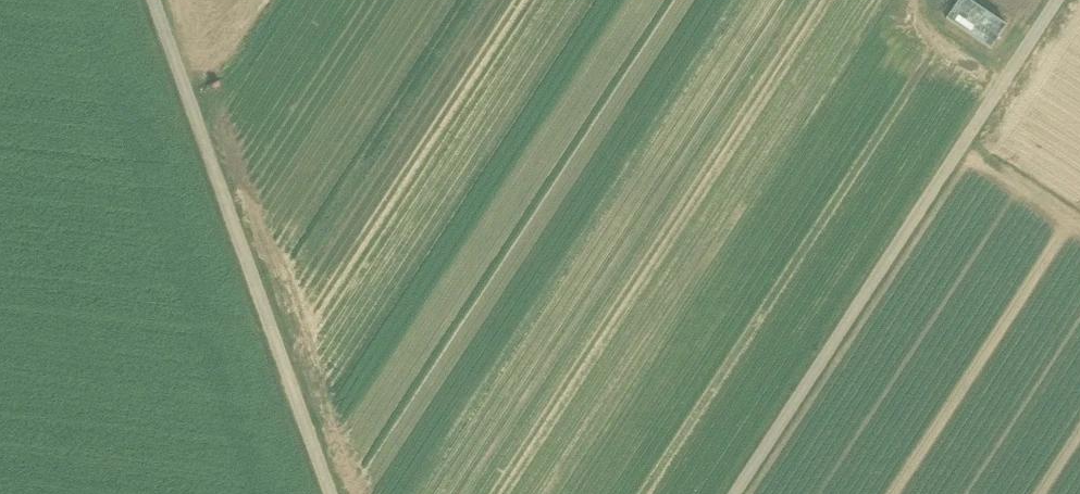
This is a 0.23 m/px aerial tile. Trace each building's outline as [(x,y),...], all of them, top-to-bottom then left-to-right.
[(967,0),(958,0),(945,20),(989,50),(1005,26),(967,0)]
